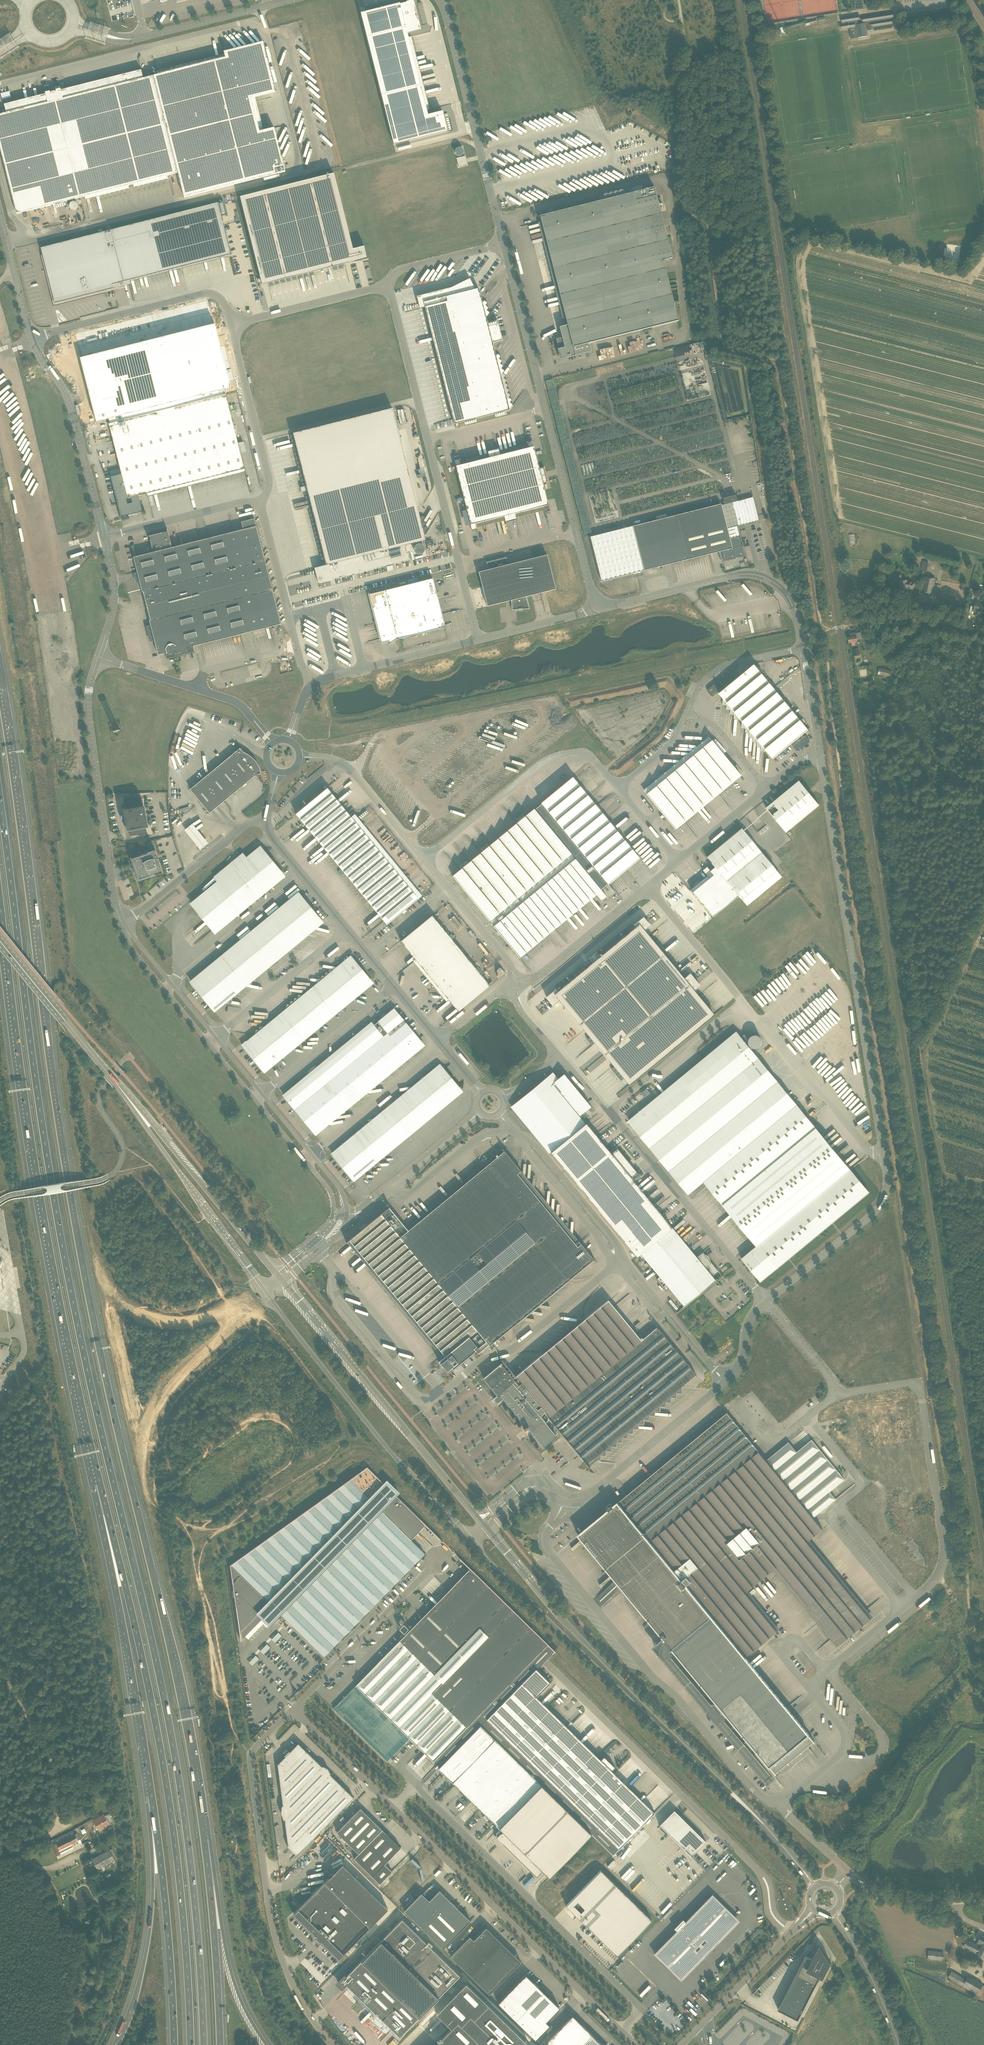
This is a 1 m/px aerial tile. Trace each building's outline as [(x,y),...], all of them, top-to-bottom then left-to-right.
[(393,143),(447,130),(442,110),(427,114),(407,32),(420,29),(413,0),(408,0),(360,12),(393,143)] [(855,10),(864,9),(862,0),(854,0),(855,10)] [(893,13),(862,18),(862,19),(860,19),(859,15),(841,18),(842,23),(843,23),(843,24),(840,25),(841,29),(856,27),(857,27),(858,38),(868,36),(867,30),(869,30),(869,31),(874,30),(874,27),(893,24),(892,19),(891,19),(891,18),(894,17),(893,13)] [(17,213),(85,196),(86,199),(131,188),(130,185),(133,184),(134,187),(168,179),(167,176),(177,173),(178,173),(184,197),(285,172),(274,128),(263,131),(260,132),(251,98),(254,97),(275,92),(263,42),(224,52),(225,55),(225,58),(153,76),(143,78),(141,70),(68,88),(61,90),(61,89),(56,90),(57,91),(51,93),(50,91),(46,92),(46,94),(39,96),(4,104),(7,113),(0,114),(0,146),(17,213)] [(304,65),(303,66),(312,75),(314,73),(304,65)] [(518,133),(506,127),(505,129),(501,127),(499,130),(496,129),(495,132),(508,138),(510,132),(517,136),(518,133)] [(579,135),(578,136),(589,143),(590,142),(579,135)] [(453,148),(455,156),(466,154),(464,145),(453,148)] [(326,154),(335,162),(337,160),(328,152),(326,154)] [(456,158),(459,167),(467,165),(465,156),(456,158)] [(240,197),(262,284),(360,260),(360,261),(361,261),(363,261),(363,259),(367,258),(364,247),(352,250),(333,174),(240,197)] [(571,182),(569,185),(581,190),(582,187),(587,189),(587,186),(592,187),(593,185),(596,186),(598,185),(596,182),(602,184),(603,184),(602,181),(608,183),(606,179),(614,182),(617,180),(602,174),(602,177),(596,175),(599,179),(592,176),(591,180),(586,178),(585,180),(580,180),(581,181),(574,181),(576,184),(571,182)] [(558,187),(570,193),(572,190),(559,184),(558,187)] [(672,258),(654,187),(540,216),(567,325),(559,327),(562,337),(556,339),(558,349),(557,349),(560,359),(567,357),(567,358),(575,355),(590,351),(589,343),(678,321),(663,260),(672,258)] [(544,197),(548,198),(549,195),(547,194),(547,193),(542,190),(542,191),(535,188),(533,192),(531,191),(530,194),(523,191),(522,194),(520,194),(519,197),(532,202),(533,200),(536,201),(537,198),(542,200),(544,197)] [(520,207),(524,201),(513,193),(509,199),(520,207)] [(169,215),(41,248),(54,300),(55,303),(114,288),(113,285),(182,267),(231,254),(224,225),(221,215),(225,214),(222,202),(169,215)] [(479,288),(475,289),(472,283),(470,278),(451,288),(430,293),(424,294),(420,296),(416,296),(419,309),(423,308),(425,307),(454,424),(509,410),(492,342),(502,340),(497,320),(487,322),(479,288)] [(287,282),(264,287),(269,306),(270,306),(269,301),(273,300),(274,302),(275,302),(275,300),(277,299),(276,296),(274,296),(272,289),(279,287),(279,286),(288,284),(287,282)] [(148,496),(245,472),(251,470),(253,478),(261,476),(250,431),(236,435),(235,433),(225,395),(222,395),(221,390),(230,388),(214,324),(80,358),(97,421),(110,418),(111,423),(109,424),(120,469),(109,471),(121,519),(122,519),(122,517),(142,512),(138,496),(147,493),(148,496)] [(308,492),(326,565),(315,568),(318,583),(409,560),(407,553),(405,545),(411,544),(415,543),(426,540),(392,408),(293,433),(307,487),(301,488),(302,493),(308,492)] [(442,412),(443,417),(439,418),(438,414),(439,414),(438,411),(433,412),(434,414),(435,414),(436,417),(437,421),(446,419),(445,412),(442,412)] [(488,454),(460,461),(460,459),(459,459),(454,460),(472,531),(477,529),(477,527),(505,520),(505,522),(516,520),(516,518),(544,511),(544,513),(545,512),(550,511),(543,483),(548,482),(544,467),(539,468),(532,441),(527,442),(526,442),(527,444),(499,451),(498,449),(488,451),(488,454)] [(704,555),(712,553),(717,552),(722,551),(724,560),(744,555),(742,546),(743,546),(743,544),(741,544),(740,538),(739,535),(737,526),(746,524),(747,523),(758,521),(759,521),(753,497),(740,500),(737,501),(736,495),(732,496),(730,496),(728,496),(728,497),(723,498),(724,504),(721,505),(721,504),(633,526),(633,527),(644,570),(652,568),(654,568),(663,565),(669,564),(704,555)] [(158,655),(165,653),(174,651),(175,656),(189,653),(190,656),(188,647),(281,624),(254,519),(241,522),(242,527),(241,527),(242,530),(172,548),(171,544),(171,543),(168,531),(148,536),(148,537),(149,536),(150,540),(152,549),(153,548),(152,547),(155,546),(157,551),(134,557),(142,592),(143,592),(150,620),(158,655)] [(416,549),(416,550),(416,551),(416,552),(417,552),(417,553),(418,553),(418,554),(419,554),(420,554),(420,555),(421,555),(422,555),(423,555),(423,554),(424,554),(425,554),(425,553),(426,553),(426,552),(427,552),(427,551),(427,550),(427,549),(427,548),(427,547),(427,546),(426,546),(426,545),(425,545),(425,544),(424,544),(424,543),(423,543),(422,543),(421,543),(420,543),(420,544),(419,544),(418,544),(418,545),(417,545),(417,546),(416,546),(416,547),(416,548),(416,549)] [(506,557),(486,562),(488,570),(479,572),(487,606),(511,600),(512,610),(529,609),(529,608),(526,596),(556,589),(547,555),(508,565),(506,557)] [(922,592),(932,594),(935,579),(925,576),(922,592)] [(445,627),(442,614),(433,579),(374,593),(377,604),(375,605),(377,612),(379,612),(382,622),(386,639),(381,640),(382,643),(389,641),(390,643),(390,644),(397,640),(445,627)] [(908,588),(913,589),(914,582),(900,579),(898,589),(905,590),(906,587),(908,588)] [(974,610),(981,611),(981,612),(983,612),(983,602),(975,601),(974,610)] [(808,730),(777,691),(755,665),(734,682),(733,680),(734,678),(730,673),(728,673),(708,690),(708,692),(711,696),(714,696),(719,692),(720,693),(719,694),(723,698),(723,705),(727,705),(727,709),(731,710),(730,714),(735,714),(734,719),(739,719),(739,717),(742,722),(742,728),(746,728),(746,733),(750,733),(750,737),(754,738),(753,742),(758,742),(757,746),(761,747),(761,751),(766,751),(766,750),(773,759),(793,743),(794,744),(793,744),(793,746),(797,751),(799,751),(810,742),(810,740),(806,736),(804,736),(803,735),(805,732),(808,730)] [(675,829),(740,775),(743,773),(736,765),(733,767),(711,740),(646,794),(675,829)] [(255,775),(261,773),(261,772),(261,771),(260,769),(259,767),(259,766),(258,765),(257,764),(257,763),(256,762),(256,761),(255,760),(254,760),(253,758),(251,757),(250,756),(248,754),(246,753),(244,752),(240,748),(190,789),(210,813),(255,775)] [(520,958),(550,932),(573,914),(596,894),(601,900),(606,896),(608,899),(615,893),(608,884),(640,859),(572,777),(541,803),(542,804),(535,810),(534,809),(452,876),(489,921),(490,920),(495,926),(494,926),(520,958)] [(819,805),(808,791),(799,781),(766,808),(786,832),(819,805)] [(418,899),(332,793),(327,788),(296,814),(387,924),(418,899)] [(147,833),(146,828),(149,827),(145,805),(142,806),(140,795),(124,798),(124,796),(123,796),(126,809),(123,809),(127,831),(130,831),(131,836),(147,833)] [(212,843),(196,825),(188,831),(204,850),(212,843)] [(740,899),(741,898),(746,905),(781,877),(761,853),(741,828),(707,857),(712,862),(711,863),(715,867),(710,870),(707,866),(703,870),(707,875),(691,888),(693,891),(692,892),(712,916),(738,896),(740,899)] [(193,907),(199,914),(212,930),(282,873),(263,849),(247,862),(241,855),(243,853),(214,877),(220,884),(193,907)] [(155,850),(150,852),(131,858),(133,864),(134,864),(135,868),(133,868),(134,871),(136,871),(138,874),(137,875),(138,881),(163,873),(155,850)] [(193,985),(212,1008),(220,1002),(228,1003),(229,1000),(232,1000),(232,996),(236,997),(236,993),(239,994),(240,990),(238,989),(245,983),(251,984),(252,980),(255,981),(256,977),(253,977),(276,958),(282,959),(283,955),(286,956),(287,952),(290,953),(290,949),(294,949),(294,946),(297,946),(298,942),(301,943),(302,939),(305,940),(306,935),(302,934),(320,919),(301,896),(193,985)] [(401,941),(439,988),(458,1011),(490,985),(432,915),(401,941)] [(555,987),(545,995),(546,996),(552,1003),(557,999),(559,1001),(559,1000),(596,1045),(595,1045),(597,1047),(592,1052),(602,1064),(607,1059),(608,1061),(609,1061),(627,1083),(712,1013),(694,991),(695,990),(693,988),(699,984),(689,972),(683,976),(682,974),(681,975),(644,930),(645,930),(643,928),(649,923),(642,915),(633,923),(634,925),(598,955),(595,951),(587,957),(591,961),(556,989),(555,987)] [(256,1030),(255,1034),(259,1034),(248,1043),(246,1041),(241,1044),(263,1070),(371,981),(352,958),(333,974),(326,972),(325,976),(322,976),(321,979),(318,979),(317,983),(320,983),(304,996),(299,995),(298,999),(300,999),(297,1002),(294,1002),(293,1005),(290,1004),(289,1008),(266,1028),(260,1027),(259,1030),(256,1030)] [(704,1181),(755,1243),(757,1246),(742,1258),(761,1282),(869,1192),(797,1105),(745,1042),(749,1040),(749,1043),(749,1044),(750,1046),(753,1048),(754,1048),(756,1048),(757,1048),(759,1047),(760,1046),(761,1044),(762,1042),(761,1040),(760,1038),(759,1036),(756,1035),(754,1035),(751,1036),(750,1037),(746,1033),(741,1037),(736,1031),(628,1120),(689,1194),(704,1181)] [(589,1058),(581,1067),(585,1070),(588,1066),(592,1070),(595,1067),(593,1065),(595,1063),(589,1058)] [(682,1304),(684,1306),(715,1280),(705,1268),(711,1264),(702,1253),(696,1257),(672,1227),(634,1181),(640,1176),(640,1177),(617,1148),(617,1149),(611,1154),(586,1123),(597,1114),(566,1076),(564,1074),(553,1083),(547,1077),(516,1102),(521,1109),(516,1113),(531,1131),(536,1127),(555,1149),(551,1152),(637,1257),(641,1253),(682,1304)] [(642,1092),(645,1096),(654,1088),(651,1085),(642,1092)] [(522,1172),(506,1153),(502,1148),(502,1149),(504,1151),(408,1230),(389,1208),(390,1207),(390,1206),(346,1242),(347,1243),(350,1240),(445,1356),(438,1362),(442,1366),(443,1366),(447,1371),(451,1367),(453,1369),(476,1350),(474,1348),(476,1346),(478,1349),(481,1351),(489,1345),(489,1346),(593,1260),(596,1262),(587,1251),(584,1247),(578,1247),(578,1241),(573,1241),(573,1235),(568,1235),(569,1230),(563,1229),(564,1224),(559,1223),(559,1218),(554,1218),(554,1212),(549,1212),(550,1207),(544,1206),(545,1201),(539,1200),(540,1195),(535,1194),(535,1189),(530,1189),(530,1183),(525,1183),(526,1178),(520,1177),(521,1172),(522,1172)] [(532,1431),(531,1432),(532,1431),(543,1445),(543,1446),(558,1433),(553,1428),(556,1426),(587,1464),(593,1459),(600,1460),(601,1455),(606,1456),(606,1451),(611,1451),(611,1446),(616,1447),(617,1442),(622,1442),(622,1437),(627,1438),(628,1433),(633,1433),(633,1428),(638,1429),(638,1424),(643,1424),(644,1419),(649,1420),(649,1415),(654,1416),(655,1411),(660,1411),(660,1406),(665,1407),(665,1402),(670,1402),(671,1397),(676,1398),(676,1393),(681,1393),(682,1386),(695,1375),(696,1376),(696,1375),(656,1325),(655,1326),(657,1327),(641,1340),(608,1300),(515,1376),(502,1359),(501,1360),(504,1363),(501,1365),(501,1364),(501,1365),(484,1378),(498,1395),(494,1398),(497,1403),(504,1398),(527,1426),(526,1427),(527,1427),(528,1426),(532,1431)] [(570,1325),(573,1327),(581,1320),(579,1318),(570,1325)] [(600,1607),(621,1587),(674,1652),(770,1767),(775,1773),(776,1773),(775,1773),(788,1762),(788,1763),(789,1762),(814,1741),(793,1715),(792,1716),(789,1713),(790,1712),(745,1657),(746,1657),(777,1631),(745,1593),(776,1568),(808,1606),(840,1645),(871,1619),(807,1542),(823,1529),(739,1428),(739,1426),(736,1422),(734,1421),(727,1413),(619,1502),(617,1500),(618,1502),(613,1506),(611,1504),(610,1504),(607,1507),(607,1508),(609,1510),(578,1535),(615,1580),(594,1600),(600,1607)] [(323,1655),(418,1558),(424,1552),(411,1540),(425,1525),(442,1541),(443,1541),(367,1467),(230,1565),(241,1640),(240,1632),(246,1626),(248,1629),(256,1621),(255,1621),(253,1619),(259,1613),(269,1623),(273,1620),(274,1621),(274,1620),(276,1617),(277,1618),(277,1617),(276,1616),(279,1613),(323,1655)] [(470,1569),(449,1590),(400,1641),(443,1682),(432,1693),(466,1727),(435,1759),(435,1760),(441,1766),(481,1725),(483,1722),(477,1716),(548,1644),(470,1569)] [(403,1624),(398,1628),(403,1632),(407,1628),(403,1624)] [(275,1642),(282,1636),(278,1632),(272,1639),(275,1642)] [(552,1640),(550,1642),(548,1644),(554,1650),(558,1647),(552,1640)] [(443,1682),(400,1641),(356,1685),(410,1738),(433,1761),(435,1760),(435,1759),(466,1727),(432,1693),(443,1682)] [(264,1654),(271,1647),(267,1643),(260,1650),(264,1654)] [(553,1651),(554,1651),(554,1650),(548,1644),(477,1716),(483,1722),(481,1725),(495,1739),(506,1750),(548,1707),(547,1707),(536,1697),(538,1695),(550,1683),(545,1678),(541,1673),(536,1669),(553,1651)] [(253,1665),(260,1659),(256,1655),(249,1662),(253,1665)] [(383,1757),(386,1760),(387,1761),(390,1758),(410,1738),(356,1685),(333,1708),(357,1732),(383,1757)] [(527,1771),(568,1729),(568,1728),(569,1728),(558,1718),(547,1708),(548,1707),(506,1750),(527,1771)] [(495,1739),(481,1725),(441,1766),(438,1768),(449,1779),(448,1779),(449,1780),(449,1779),(453,1782),(495,1739)] [(563,1806),(608,1760),(604,1756),(600,1760),(590,1750),(591,1749),(590,1749),(579,1739),(580,1739),(579,1738),(569,1728),(569,1729),(568,1729),(527,1771),(538,1781),(563,1806)] [(538,1781),(527,1771),(506,1750),(495,1739),(453,1782),(496,1824),(538,1781)] [(287,1846),(289,1848),(297,1855),(311,1840),(346,1805),(354,1797),(346,1789),(345,1789),(306,1751),(298,1743),(278,1764),(280,1778),(288,1844),(287,1846)] [(613,1855),(655,1812),(654,1812),(644,1802),(644,1801),(643,1802),(633,1792),(633,1791),(622,1781),(623,1781),(622,1780),(622,1781),(611,1771),(615,1767),(608,1760),(563,1806),(591,1834),(613,1855)] [(538,1781),(496,1824),(502,1831),(497,1837),(537,1876),(542,1870),(549,1877),(591,1834),(563,1806),(538,1781)] [(382,1829),(381,1827),(361,1808),(337,1832),(359,1853),(382,1829)] [(698,1834),(675,1811),(674,1810),(659,1825),(660,1826),(660,1825),(691,1855),(690,1855),(691,1856),(706,1841),(705,1841),(701,1836),(699,1833),(698,1834)] [(104,1814),(93,1820),(99,1831),(110,1825),(109,1823),(113,1821),(109,1814),(105,1816),(104,1814)] [(354,1858),(380,1883),(392,1871),(385,1864),(401,1847),(382,1829),(359,1853),(354,1858)] [(77,1833),(52,1846),(57,1856),(73,1848),(71,1844),(78,1840),(80,1845),(82,1844),(77,1833)] [(324,1857),(327,1859),(335,1850),(331,1846),(328,1849),(329,1851),(324,1857)] [(118,1858),(112,1848),(92,1859),(97,1869),(104,1866),(106,1869),(110,1867),(111,1866),(109,1863),(116,1860),(115,1859),(118,1858)] [(320,1942),(321,1941),(339,1959),(344,1953),(388,1909),(342,1864),(338,1869),(333,1870),(333,1873),(328,1874),(329,1878),(324,1879),(325,1882),(293,1914),(316,1936),(315,1937),(320,1942)] [(601,1870),(566,1905),(581,1920),(582,1921),(581,1922),(584,1924),(584,1923),(585,1924),(617,1955),(652,1920),(601,1870)] [(443,1948),(470,1920),(439,1890),(429,1900),(421,1893),(404,1910),(443,1948)] [(655,1955),(658,1958),(675,1975),(678,1977),(736,1918),(734,1915),(716,1898),(714,1895),(655,1955)] [(345,1975),(338,1982),(343,1987),(346,1984),(382,2019),(425,1975),(421,1972),(425,1968),(419,1963),(433,1949),(402,1919),(346,1976),(345,1975)] [(489,1993),(521,1961),(486,1927),(474,1940),(470,1936),(450,1955),(489,1993)] [(981,1935),(978,1942),(979,1943),(978,1945),(967,1940),(964,1946),(969,1949),(969,1950),(983,1957),(983,1936),(981,1935)] [(821,1975),(824,1976),(831,1963),(820,1946),(814,1960),(806,1955),(804,1958),(807,1959),(781,2008),(779,2007),(778,2009),(798,2019),(821,1975)] [(942,1961),(943,1952),(928,1950),(927,1959),(942,1961)] [(948,1976),(948,1977),(981,1996),(983,1991),(983,1986),(983,1985),(983,1984),(969,1975),(966,1979),(949,1969),(946,1974),(948,1975),(948,1976)] [(543,1991),(525,1974),(498,2002),(516,2019),(543,1991)] [(440,1998),(441,1999),(445,1995),(436,1986),(435,1987),(428,1980),(425,1983),(425,1982),(405,2003),(420,2017),(437,1999),(438,2000),(440,1998)] [(436,2012),(451,2027),(439,2040),(445,2044),(529,2044),(466,1982),(436,2012)] [(516,2019),(536,2039),(549,2025),(546,2021),(559,2007),(543,1991),(516,2019)] [(572,2016),(548,2041),(552,2044),(602,2044),(572,2016)]
